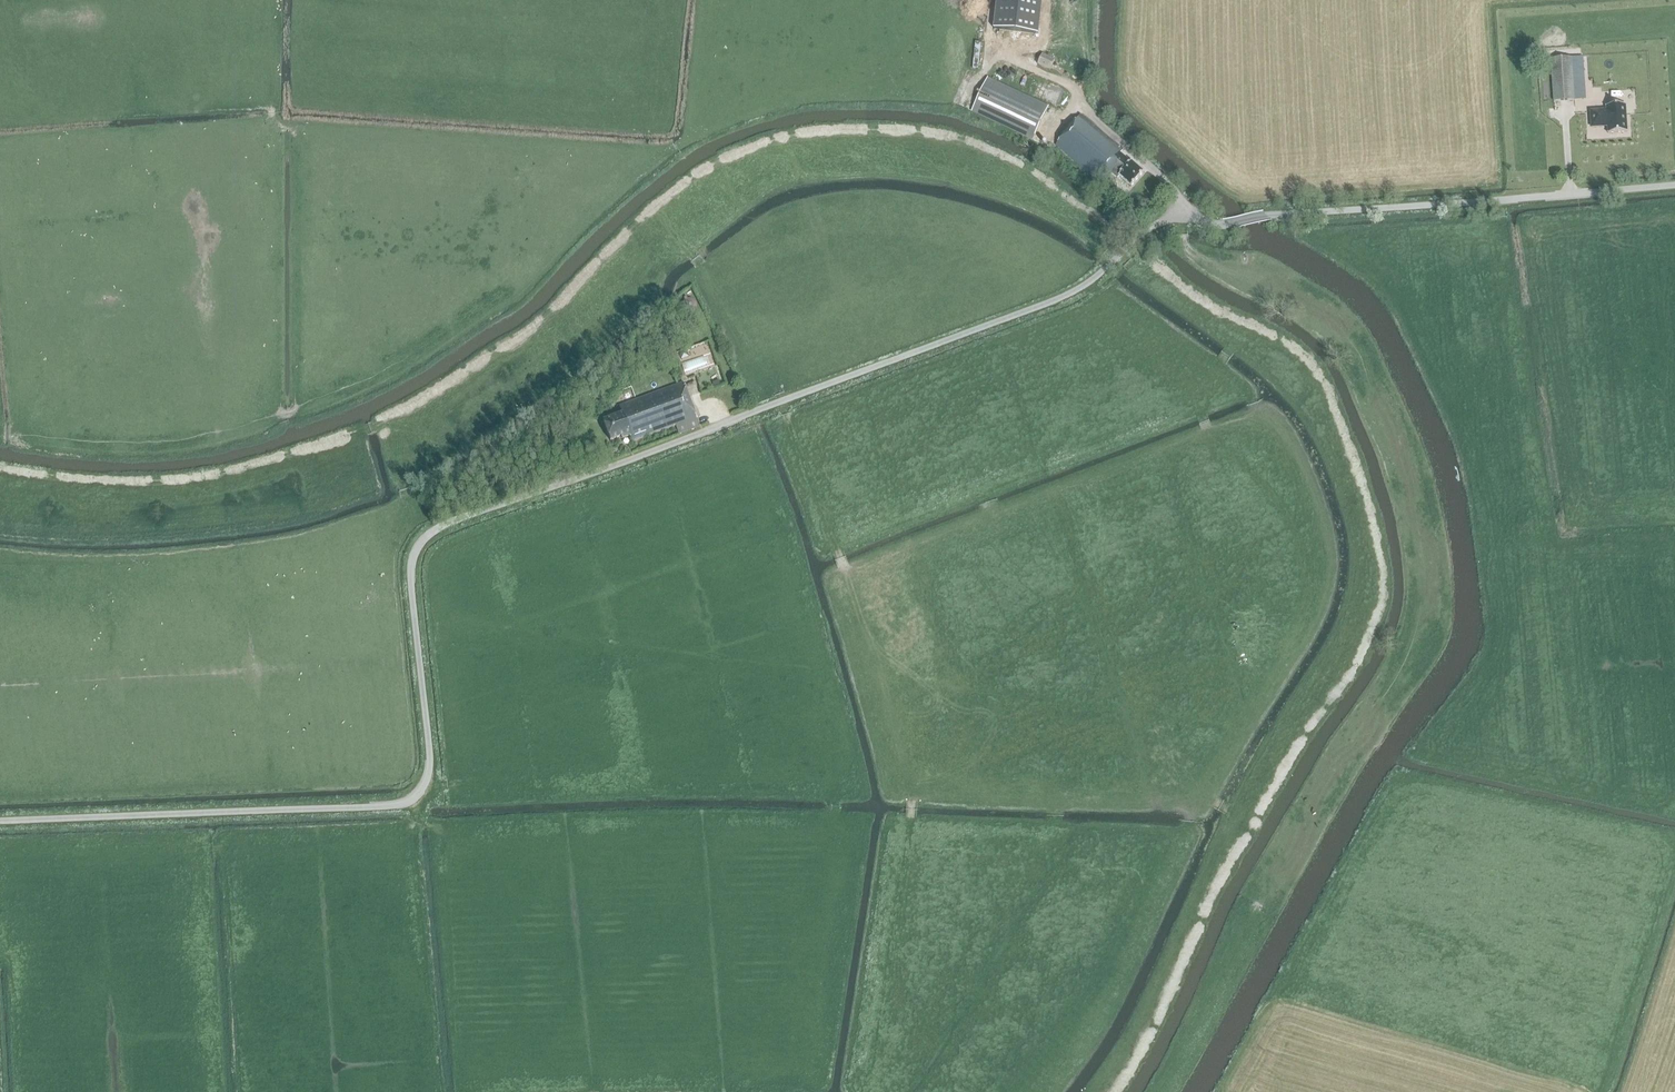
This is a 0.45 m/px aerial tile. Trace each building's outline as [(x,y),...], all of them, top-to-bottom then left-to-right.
[(996,27),(1042,31),(1045,0),(999,0),(996,27)] [(1055,59),(1042,54),(1038,65),(1050,70),(1055,59)] [(1574,100),(1571,57),(1551,59),(1553,101),(1574,100)] [(1048,107),(987,78),(972,111),(1032,140),(1048,107)] [(1607,110),(1590,111),(1591,127),(1604,126),(1604,125),(1608,125),(1609,132),(1607,133),(1608,133),(1627,132),(1627,131),(1626,131),(1624,105),(1625,105),(1606,106),(1606,107),(1607,106),(1607,110)] [(1122,150),(1078,115),(1053,146),(1102,185),(1111,174),(1117,179),(1119,176),(1131,186),(1143,172),(1130,162),(1119,154),(1122,150)] [(684,308),(695,309),(696,300),(685,299),(684,308)] [(718,363),(710,341),(679,351),(686,373),(718,363)] [(696,370),(702,388),(725,380),(720,362),(696,370)] [(696,418),(683,382),(619,406),(622,414),(602,421),(610,440),(621,436),(621,438),(630,435),(632,441),(696,418)]
